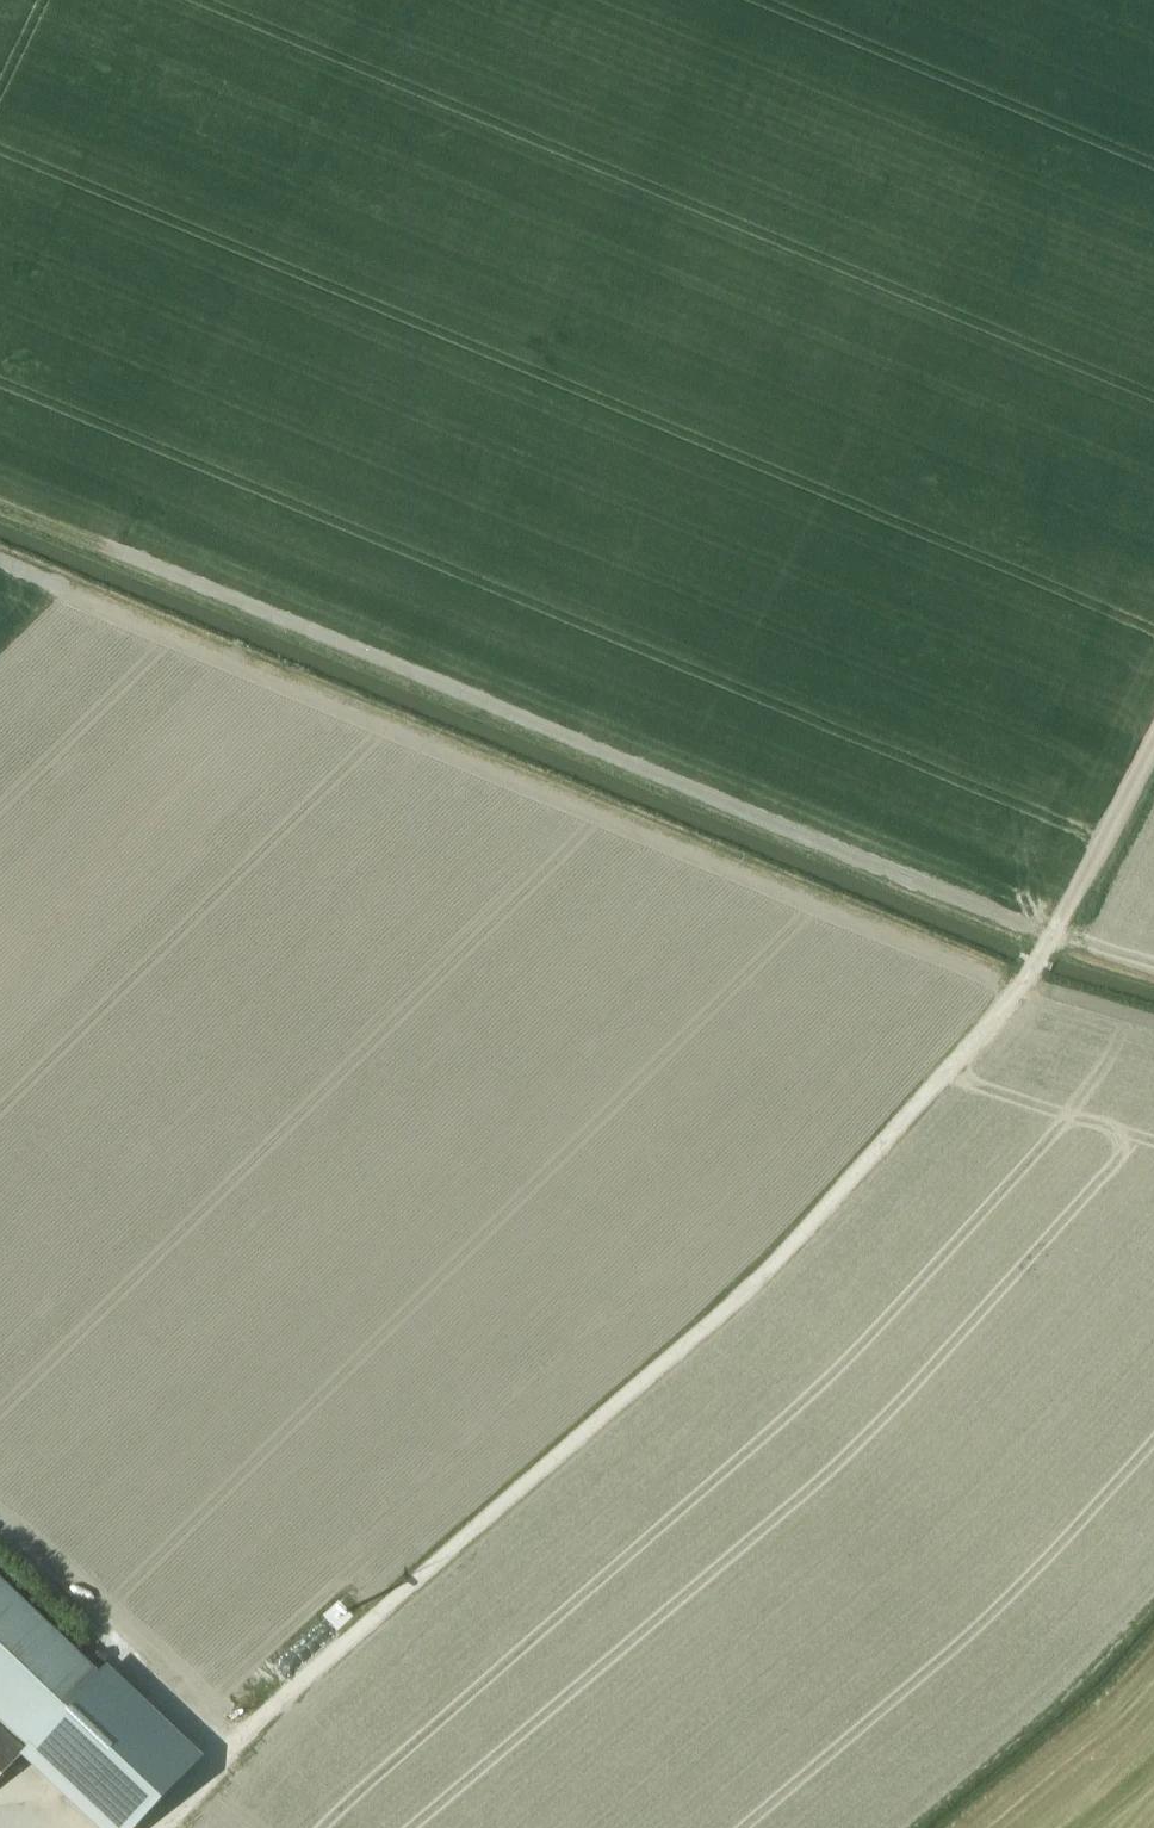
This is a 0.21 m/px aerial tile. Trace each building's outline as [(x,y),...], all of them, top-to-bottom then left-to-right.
[(28,1746),(115,1827),(128,1827),(192,1761),(98,1672),(0,1578),(0,1775),(28,1746)]
